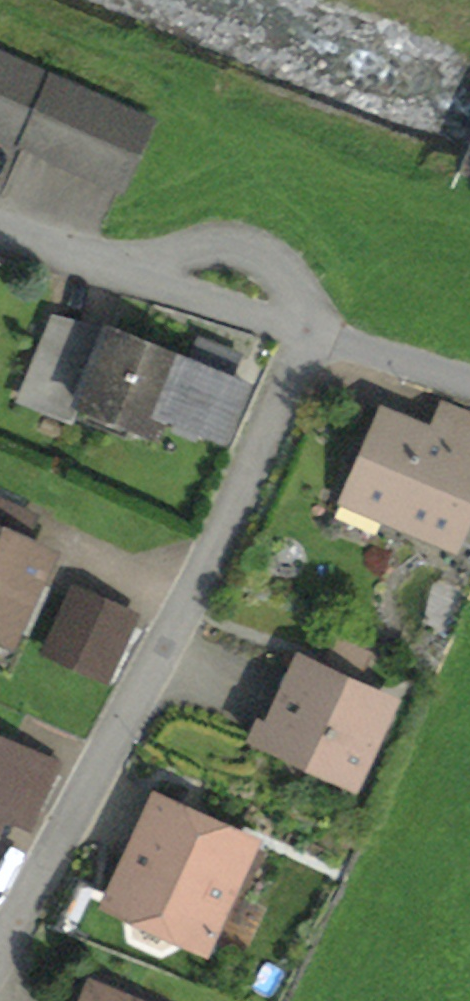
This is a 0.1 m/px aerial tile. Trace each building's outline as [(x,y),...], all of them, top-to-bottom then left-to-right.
[(21,65),(0,56),(0,114),(21,65)] [(0,114),(0,133),(25,144),(53,79),(21,65),(0,114)] [(25,144),(57,158),(85,93),(53,79),(25,144)] [(117,107),(85,93),(57,158),(89,172),(117,107)] [(117,107),(89,172),(121,186),(150,122),(117,107)] [(113,184),(67,170),(58,197),(105,212),(113,184)] [(50,323),(21,392),(74,414),(79,403),(153,434),(164,408),(223,432),(245,378),(230,372),(237,356),(200,341),(191,362),(109,329),(106,337),(50,323)] [(428,436),(448,445),(461,415),(441,406),(428,436)] [(354,497),(450,538),(469,492),(469,418),(461,415),(448,445),(428,436),(388,419),(354,497)] [(10,632),(45,555),(3,536),(15,509),(0,502),(0,627),(10,632)] [(47,650),(106,677),(131,622),(72,595),(47,650)] [(355,688),(370,657),(338,642),(323,674),(355,688)] [(282,754),(286,745),(356,778),(390,705),(355,688),(323,674),(299,663),(269,726),(260,722),(252,741),(282,754)] [(16,755),(0,748),(0,791),(16,755)] [(16,755),(0,791),(0,813),(28,826),(53,772),(16,755)] [(158,803),(115,897),(205,938),(248,844),(158,803)] [(93,986),(87,1000),(128,1000),(93,986)]
